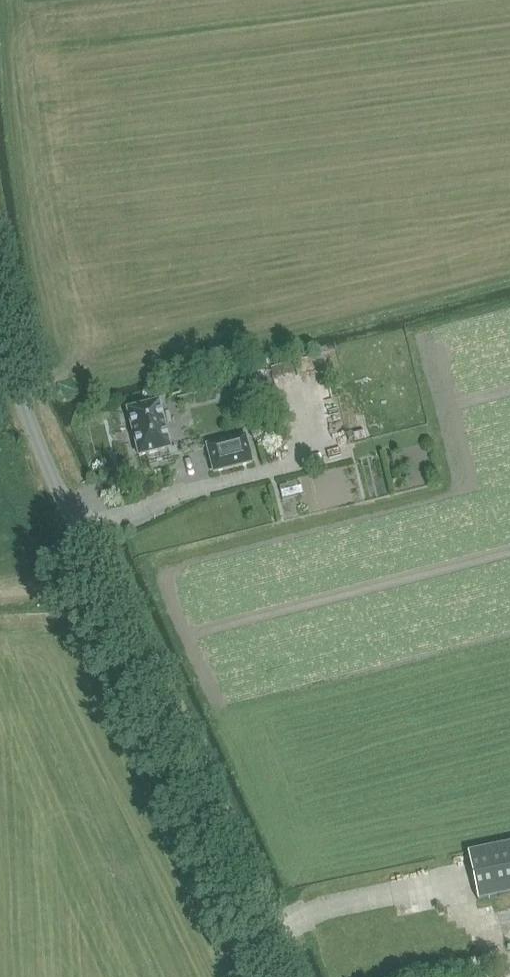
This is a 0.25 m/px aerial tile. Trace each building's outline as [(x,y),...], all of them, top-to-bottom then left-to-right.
[(160,403),(128,411),(141,459),(172,451),(160,403)] [(246,432),(205,443),(212,473),(253,462),(246,432)] [(467,856),(478,903),(509,896),(509,847),(467,856)]
